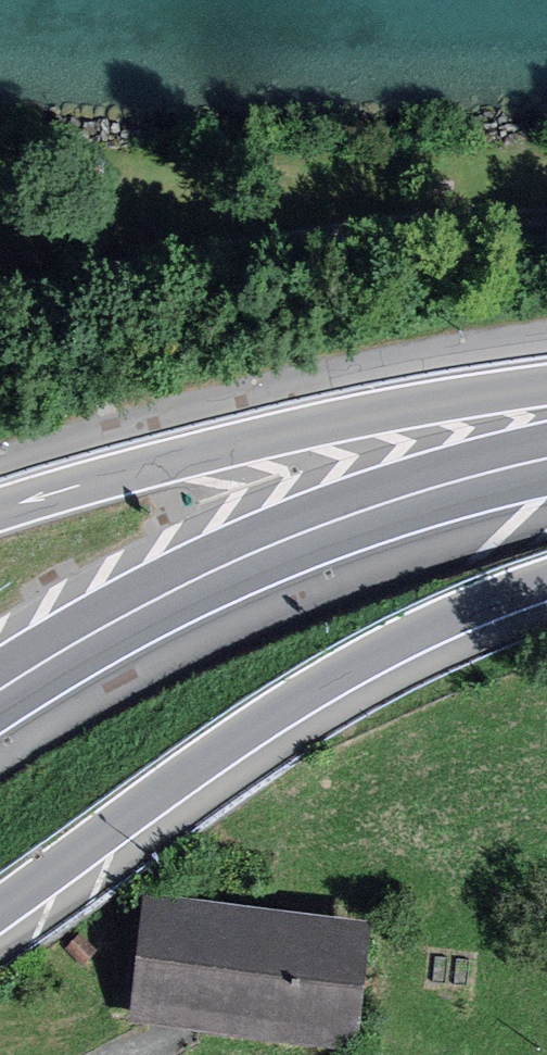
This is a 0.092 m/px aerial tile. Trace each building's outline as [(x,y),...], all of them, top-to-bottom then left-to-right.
[(343,1031),(354,936),(142,910),(131,1005),(343,1031)] [(65,945),(84,961),(99,944),(80,928),(65,945)]
